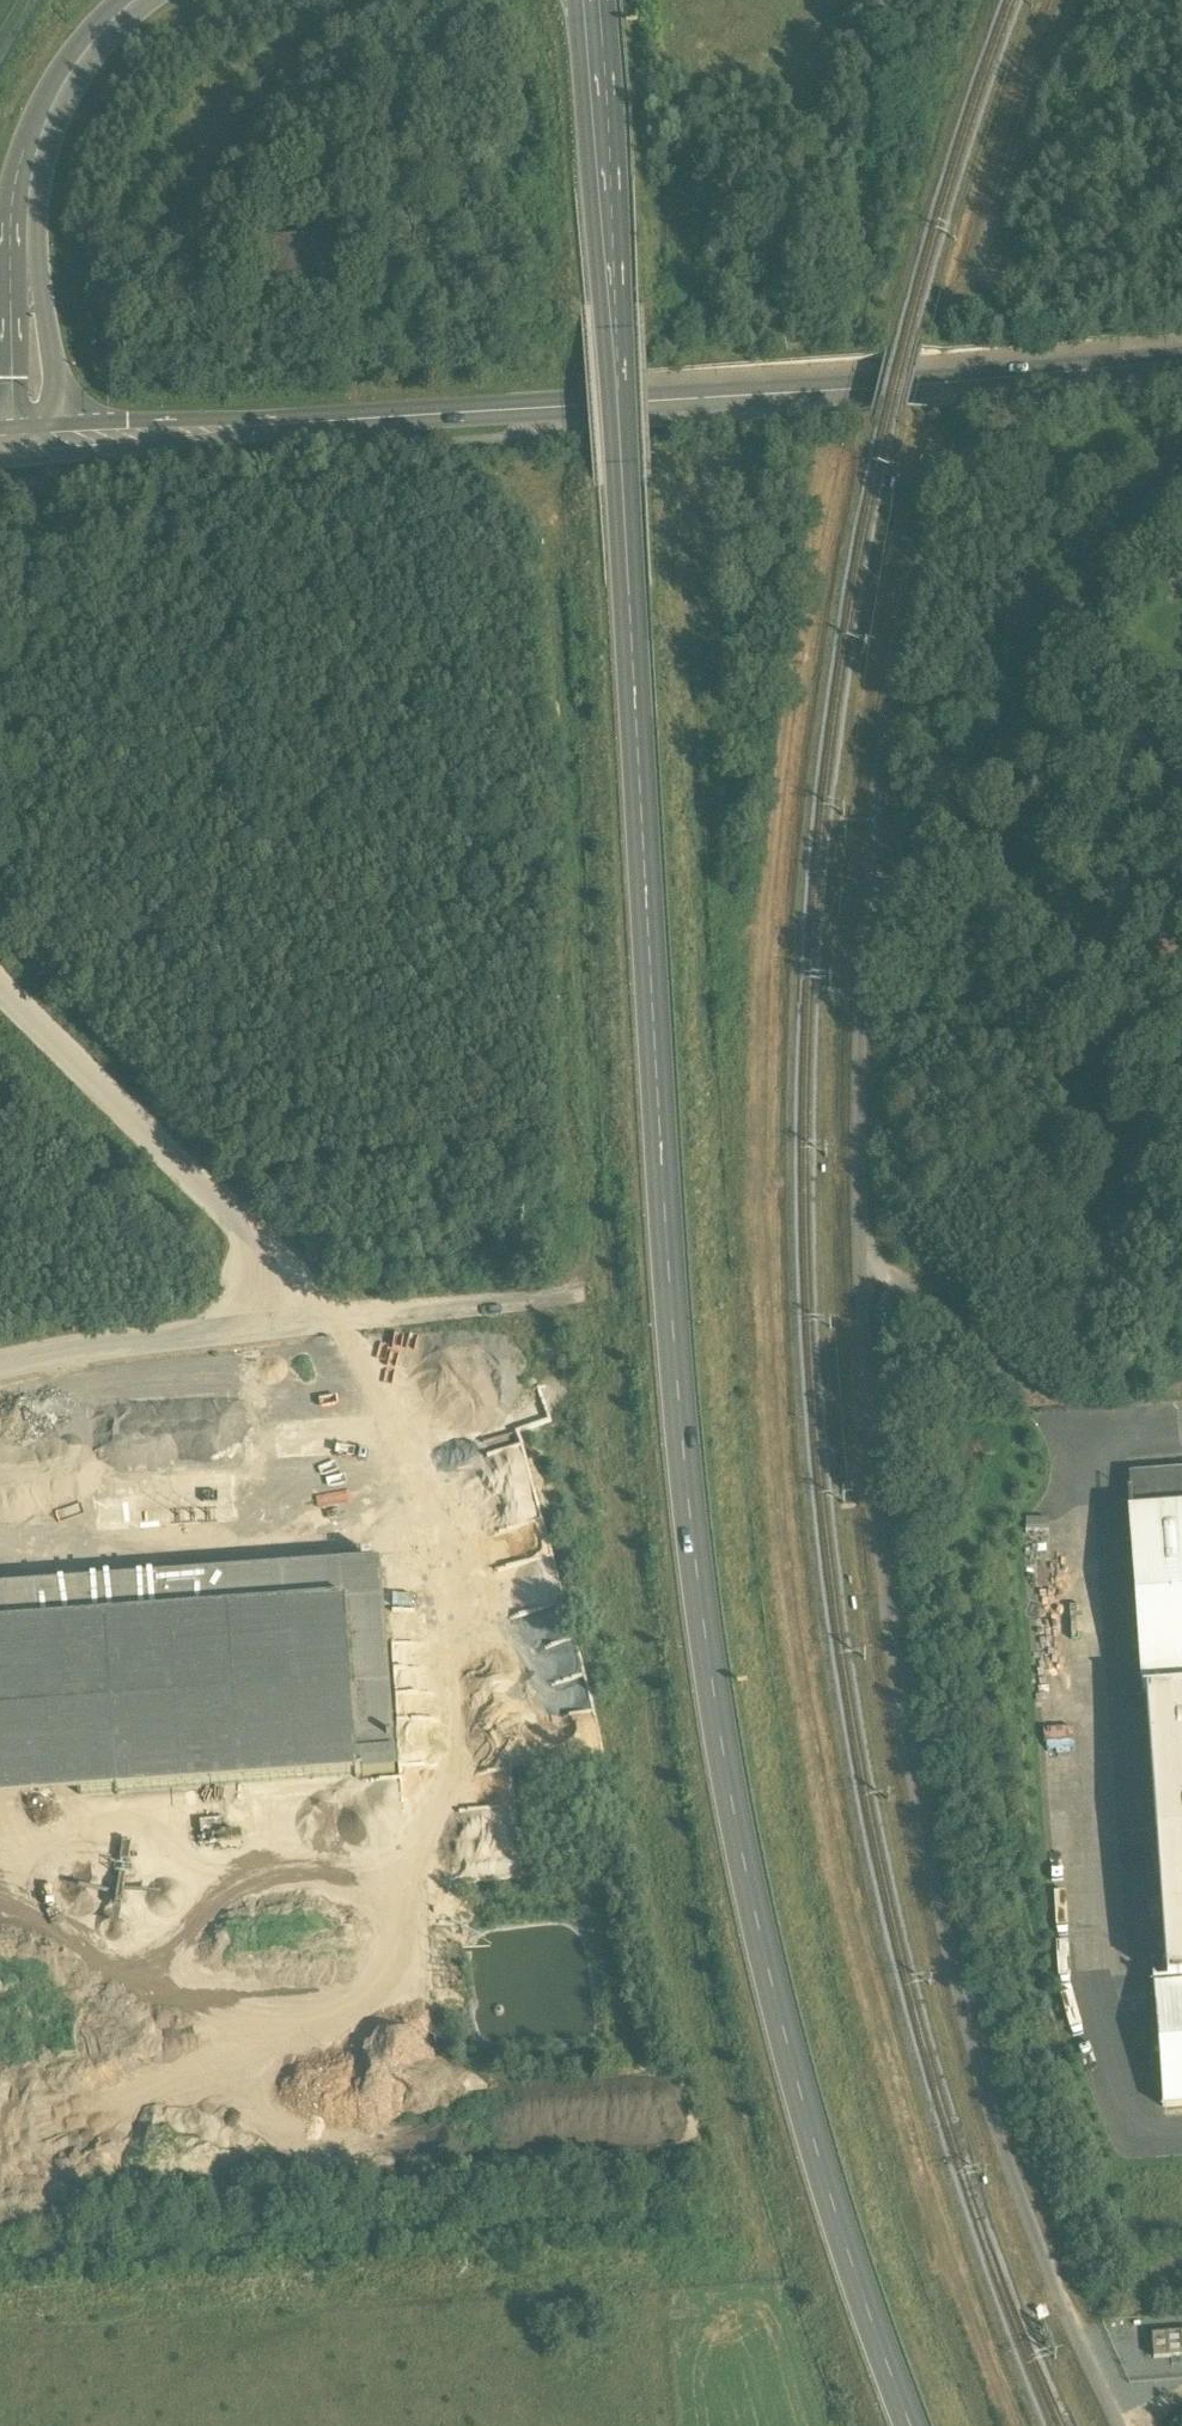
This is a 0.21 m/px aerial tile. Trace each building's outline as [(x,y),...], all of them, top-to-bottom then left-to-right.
[(1146,1690),(1162,1986),(1153,1987),(1163,2109),(1181,2108),(1181,1473),(1129,1477),(1132,1518),(1133,1518),(1146,1690)] [(409,1522),(391,1523),(392,1535),(410,1534),(409,1522)] [(21,1592),(19,1559),(2,1560),(4,1593),(0,1593),(0,1804),(394,1775),(380,1565),(21,1592)] [(1151,2336),(1153,2360),(1181,2358),(1181,2334),(1151,2336)]
